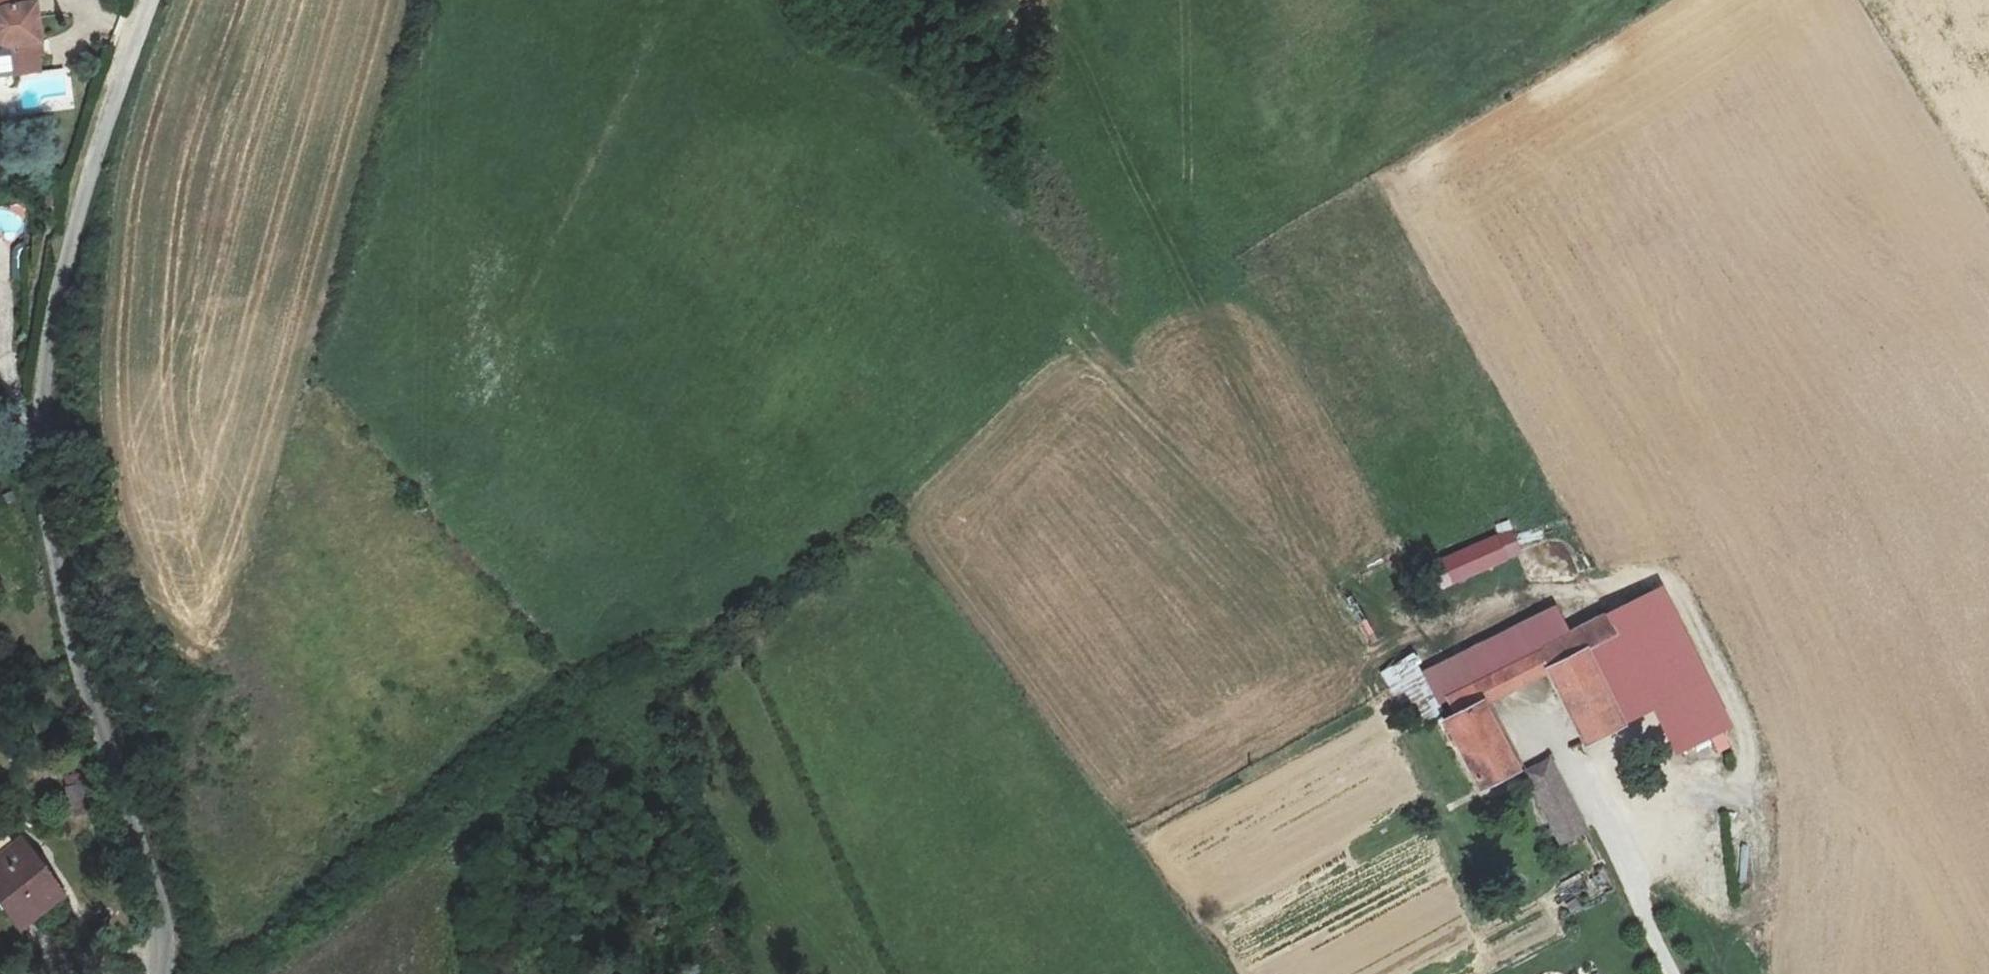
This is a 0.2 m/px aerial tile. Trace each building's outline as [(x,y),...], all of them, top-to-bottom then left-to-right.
[(41,68),(38,37),(43,36),(39,3),(33,4),(32,0),(0,0),(0,43),(7,45),(10,72),(41,68)] [(10,72),(7,45),(0,47),(0,74),(10,72)] [(1434,564),(1445,588),(1522,553),(1511,529),(1434,564)] [(1726,728),(1662,588),(1572,631),(1581,649),(1605,634),(1639,700),(1644,713),(1657,705),(1682,754),(1726,728)] [(1621,725),(1581,649),(1572,631),(1555,605),(1423,672),(1443,711),(1483,789),(1520,771),(1486,702),(1547,670),(1587,744),(1621,725)] [(1621,725),(1644,713),(1639,700),(1605,634),(1581,649),(1621,725)] [(1415,728),(1443,711),(1423,672),(1414,655),(1383,670),(1415,728)] [(1550,759),(1528,771),(1561,845),(1583,836),(1550,759)] [(69,812),(92,807),(85,771),(62,775),(69,812)] [(0,856),(0,891),(27,925),(65,896),(21,840),(0,856)]
